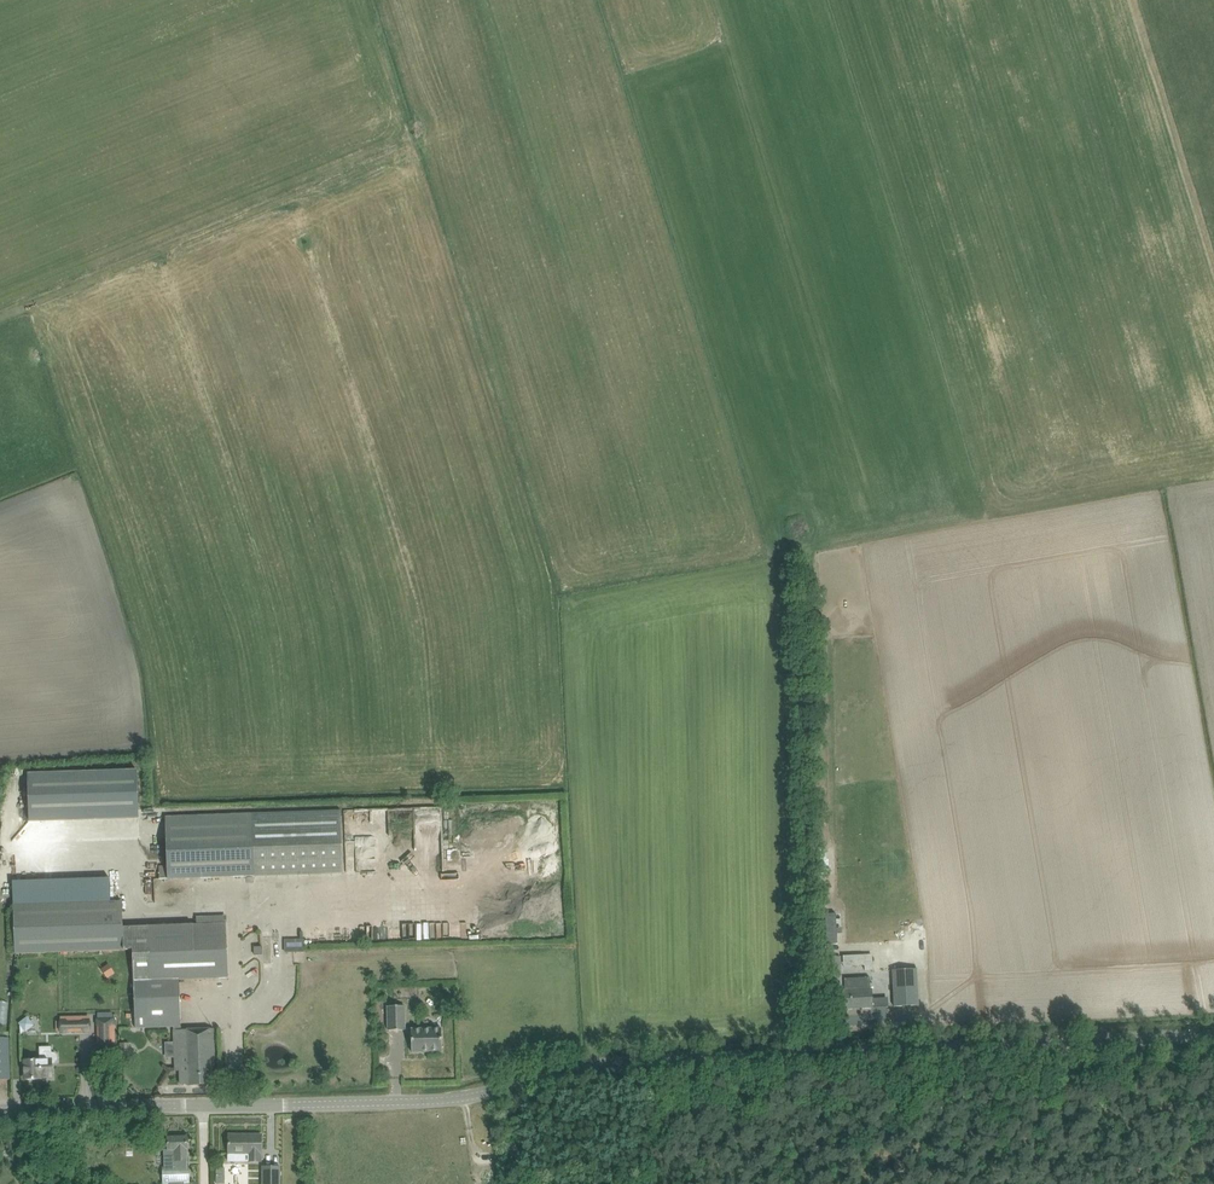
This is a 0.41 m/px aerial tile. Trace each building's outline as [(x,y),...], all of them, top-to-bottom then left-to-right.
[(139,819),(138,770),(28,774),(29,822),(112,820),(139,819)] [(444,805),(425,804),(422,861),(441,862),(444,805)] [(160,881),(168,880),(343,874),(341,811),(166,817),(168,866),(160,866),(160,881)] [(124,950),(123,928),(123,902),(14,906),(15,954),(124,950)] [(435,927),(448,927),(448,908),(435,909),(435,927)] [(837,929),(836,914),(829,914),(825,914),(827,944),(838,944),(837,933),(837,929)] [(123,928),(124,950),(132,950),(134,981),(136,1028),(174,1026),(176,1071),(180,1071),(181,1085),(189,1084),(189,1085),(212,1084),(211,1065),(214,1065),(213,1030),(180,1031),(178,980),(228,978),(226,916),(196,917),(197,925),(143,927),(123,928)] [(353,921),(341,921),(340,931),(352,931),(353,921)] [(304,928),(287,927),(286,937),(304,938),(304,928)] [(285,953),(289,953),(297,953),(297,944),(285,944),(285,953)] [(829,967),(829,987),(842,986),(841,967),(857,966),(857,973),(874,972),(873,955),(831,956),(831,967),(829,967)] [(108,964),(102,968),(108,977),(114,974),(108,964)] [(892,970),(894,995),(894,1007),(919,1006),(918,994),(917,969),(892,970)] [(845,991),(841,991),(842,1009),(853,1009),(853,1007),(863,1006),(863,1008),(872,1008),(872,989),(871,989),(871,978),(845,979),(845,991)] [(405,1006),(388,1007),(388,1031),(405,1030),(405,1006)] [(28,1017),(13,1017),(13,1030),(28,1030),(28,1017)] [(88,1017),(61,1018),(56,1018),(56,1032),(88,1031),(88,1017)] [(112,1049),(112,1019),(97,1019),(97,1049),(112,1049)] [(412,1052),(442,1052),(441,1029),(411,1029),(412,1052)] [(10,1080),(9,1061),(8,1038),(0,1039),(0,1080),(10,1080)] [(40,1077),(52,1076),(52,1064),(54,1063),(56,1062),(57,1060),(57,1058),(57,1056),(56,1054),(54,1053),(52,1053),(52,1047),(40,1047),(40,1060),(25,1061),(26,1080),(41,1079),(40,1077)] [(262,1135),(229,1135),(229,1162),(245,1162),(245,1154),(250,1154),(249,1162),(261,1162),(261,1154),(262,1135)] [(177,1183),(189,1183),(188,1166),(187,1150),(187,1137),(168,1137),(168,1151),(175,1151),(175,1161),(176,1161),(177,1167),(162,1167),(163,1183),(165,1183),(177,1183)] [(263,1183),(280,1183),(280,1167),(263,1167),(263,1183)]
